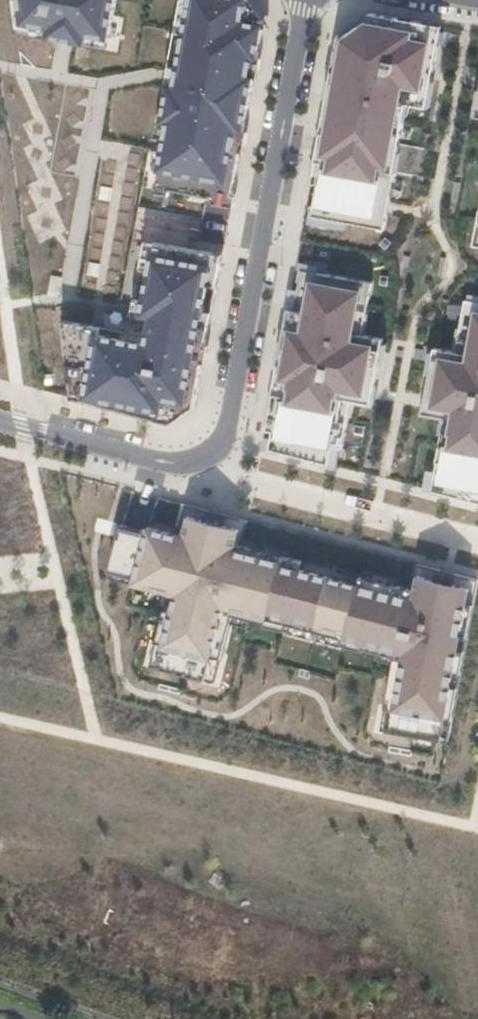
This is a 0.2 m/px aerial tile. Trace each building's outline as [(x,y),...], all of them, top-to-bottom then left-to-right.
[(17,32),(86,44),(88,35),(109,39),(117,0),(12,0),(17,32)] [(165,138),(156,187),(171,190),(213,197),(232,201),(265,24),(248,0),(190,0),(165,138)] [(165,138),(190,0),(182,0),(157,137),(165,138)] [(307,222),(380,236),(403,117),(395,115),(399,98),(422,102),(422,101),(425,84),(430,85),(442,22),(370,8),(362,14),(365,18),(349,29),(346,25),(338,30),(329,75),(336,76),(332,95),(326,94),(310,178),(316,179),(307,222)] [(109,39),(88,35),(86,44),(108,48),(109,39)] [(171,190),(156,187),(155,193),(170,196),(171,190)] [(232,201),(213,197),(212,203),(231,207),(232,201)] [(194,409),(223,254),(146,240),(132,314),(151,318),(146,343),(62,320),(72,399),(170,424),(194,409)] [(266,447),(325,462),(329,444),(339,446),(344,417),(337,416),(341,397),(369,402),(370,396),(379,348),(381,336),(351,330),(355,309),(364,310),(370,280),(300,267),(292,307),(286,306),(279,338),(286,340),(282,360),(276,359),(270,391),(276,392),(272,411),(266,410),(262,427),(269,429),(266,447)] [(464,297),(459,326),(468,327),(463,351),(433,345),(430,358),(421,405),(420,411),(448,417),(445,433),(440,432),(430,489),(477,502),(477,300),(464,297)] [(240,516),(187,505),(179,526),(117,512),(105,567),(165,591),(152,653),(212,666),(227,602),(395,644),(385,699),(445,713),(470,575),(418,567),(414,583),(236,538),(240,516)]
